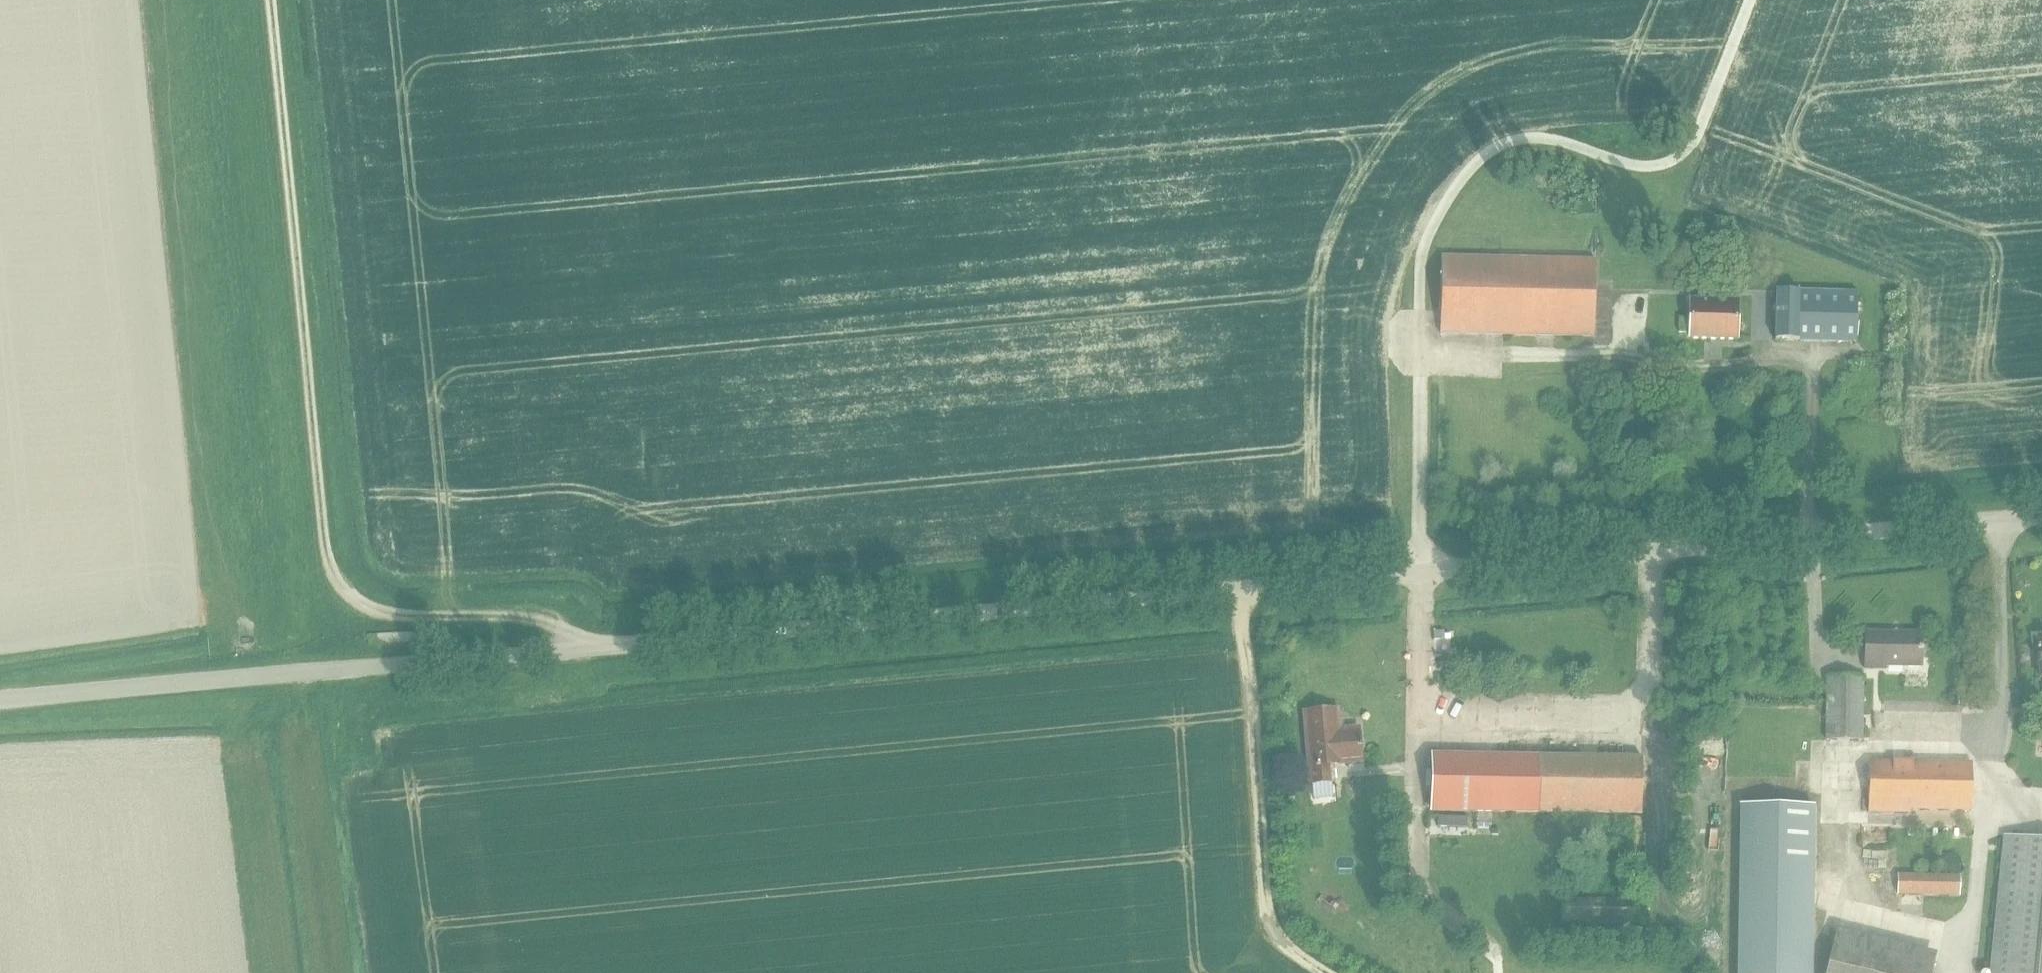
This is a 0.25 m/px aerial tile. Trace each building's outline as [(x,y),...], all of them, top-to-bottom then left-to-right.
[(1593,335),(1595,258),(1440,255),(1439,331),(1593,335)] [(1736,300),(1727,300),(1728,288),(1704,287),(1704,299),(1689,299),(1689,317),(1678,316),(1678,331),(1689,331),(1689,337),(1735,338),(1736,300)] [(1855,339),(1856,292),(1774,290),(1773,337),(1855,339)] [(1921,632),(1865,631),(1865,665),(1921,666),(1921,632)] [(1827,676),(1826,740),(1861,740),(1862,676),(1827,676)] [(1339,729),(1338,718),(1338,709),(1304,712),(1310,782),(1312,782),(1331,780),(1333,780),(1331,763),(1361,760),(1358,727),(1339,729)] [(1641,813),(1641,757),(1432,754),(1431,810),(1641,813)] [(1971,762),(1868,760),(1867,812),(1909,813),(1909,809),(1971,810),(1971,762)] [(1331,780),(1312,782),(1313,797),(1332,796),(1331,780)] [(1813,806),(1740,805),(1738,972),(1811,972),(1813,806)] [(1436,827),(1464,828),(1465,817),(1437,817),(1436,827)] [(1989,972),(2041,972),(2041,838),(2003,834),(1989,972)] [(1958,893),(1958,874),(1898,872),(1898,892),(1958,893)] [(1560,899),(1560,922),(1639,923),(1639,900),(1560,899)] [(1936,952),(1835,927),(1824,972),(1930,972),(1936,952)]
